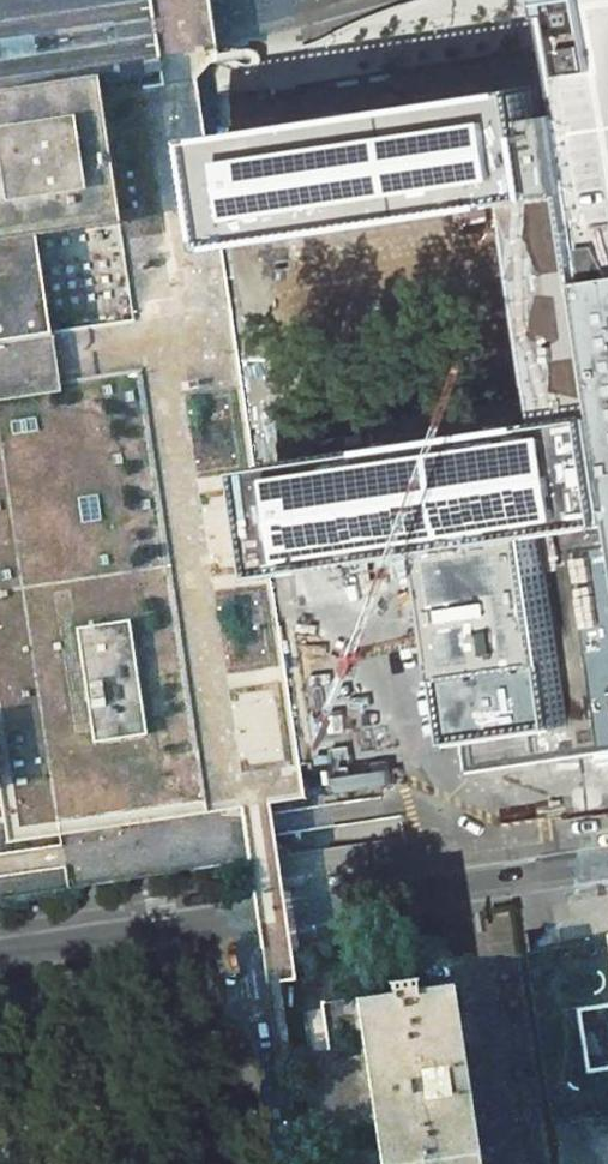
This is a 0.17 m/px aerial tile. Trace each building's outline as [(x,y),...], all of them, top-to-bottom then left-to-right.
[(572,4),(582,78),(607,253),(607,0),(571,0),(572,4)] [(31,237),(117,224),(98,92),(96,75),(0,91),(0,242),(31,237)] [(582,78),(417,102),(231,129),(248,240),(517,201),(550,426),(276,466),(290,559),(440,537),(470,739),(568,725),(540,537),(607,527),(607,253),(582,78)] [(7,844),(241,806),(267,802),(303,796),(196,79),(157,84),(98,92),(117,224),(132,322),(45,335),(17,339),(0,342),(0,797),(7,844)] [(117,224),(31,237),(45,335),(132,322),(117,224)] [(17,339),(45,335),(31,237),(0,242),(0,342),(17,339)] [(470,739),(475,771),(555,759),(607,751),(607,527),(540,537),(568,725),(470,739)] [(533,952),(561,1130),(607,1123),(607,940),(533,952)] [(355,997),(381,1163),(479,1163),(450,983),(355,997)]
